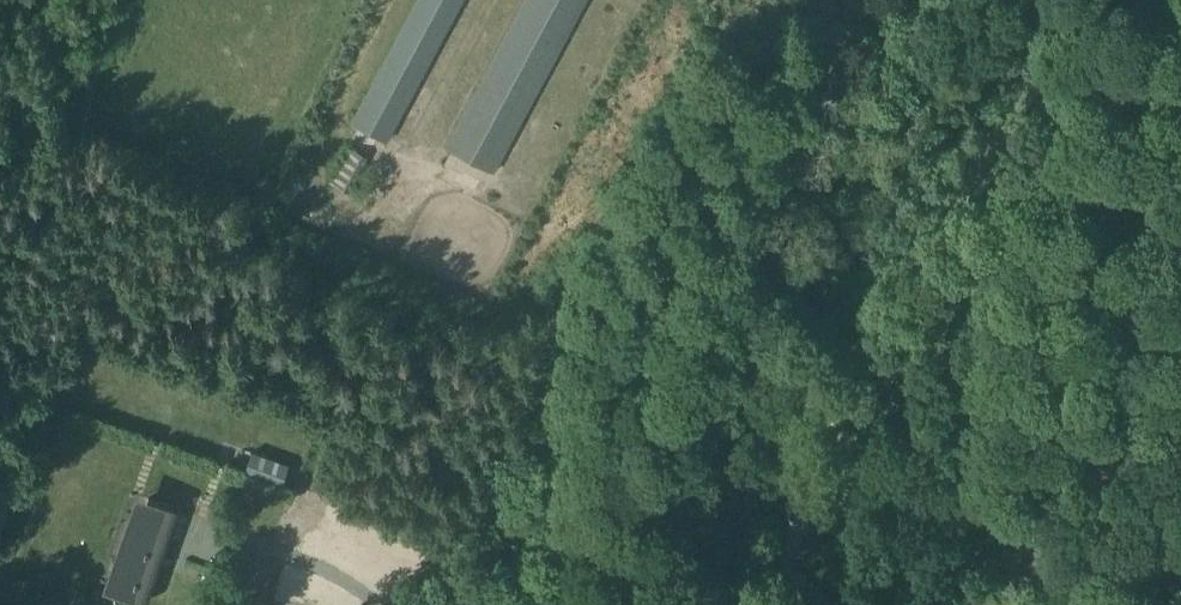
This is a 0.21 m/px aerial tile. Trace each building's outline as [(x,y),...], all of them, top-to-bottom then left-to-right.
[(354,113),(350,121),(387,141),(463,0),(415,0),(354,113)] [(462,113),(445,145),(494,171),(587,0),(523,0),(462,113)] [(330,181),(351,190),(369,156),(349,145),(330,181)] [(117,587),(114,595),(139,604),(143,596),(148,598),(181,507),(145,494),(112,585),(117,587)]
